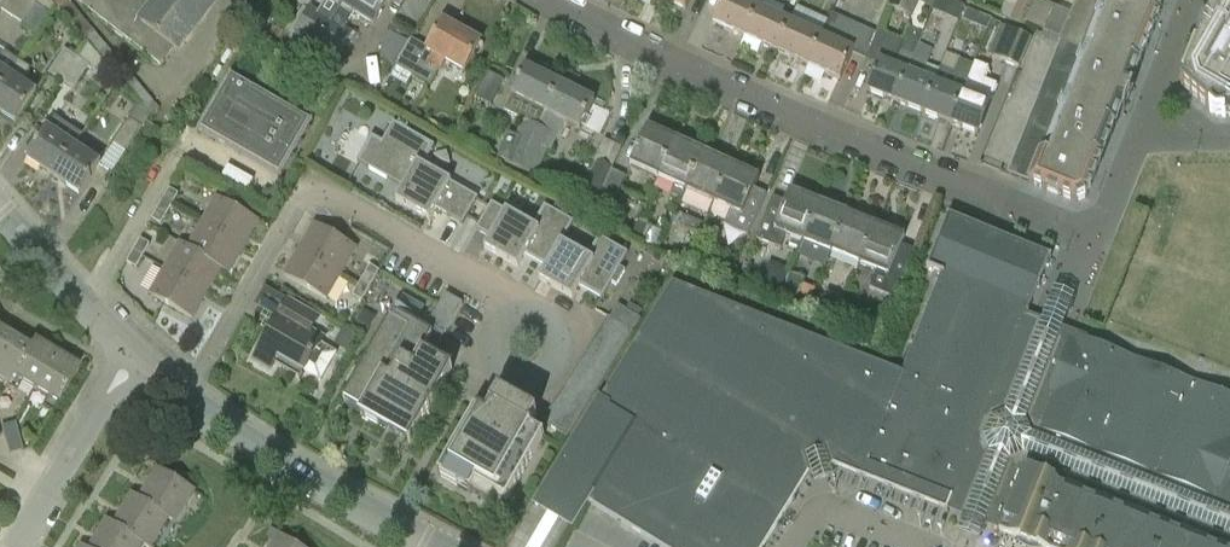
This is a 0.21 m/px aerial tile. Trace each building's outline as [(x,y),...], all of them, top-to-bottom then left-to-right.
[(0,4),(0,9),(23,24),(22,26),(35,35),(56,5),(51,0),(3,0),(0,4)] [(161,66),(175,48),(176,49),(216,0),(76,0),(161,66)] [(291,42),(288,47),(308,59),(308,60),(346,0),(327,0),(320,12),(312,7),(291,42)] [(308,60),(308,59),(307,61),(336,79),(346,63),(338,58),(354,34),(344,28),(354,12),(375,25),(390,0),(346,0),(308,60)] [(687,9),(692,0),(669,0),(687,9)] [(759,6),(760,6),(763,0),(722,0),(713,21),(745,36),(759,6)] [(913,19),(921,0),(891,0),(888,8),(913,19)] [(944,17),(950,2),(945,0),(936,0),(931,12),(944,17)] [(1016,6),(1032,14),(1027,24),(1045,32),(1056,8),(1039,0),(1019,0),(1016,6)] [(1087,198),(1104,155),(1103,155),(1116,124),(1116,123),(1122,109),(1124,110),(1135,83),(1132,82),(1136,73),(1145,52),(1161,13),(1166,0),(1077,0),(1071,14),(1060,39),(1055,50),(1077,60),(1078,61),(1047,141),(1030,184),(1035,186),(1076,202),(1081,201),(1087,198)] [(1217,117),(1222,117),(1222,118),(1226,118),(1226,117),(1229,117),(1229,0),(1216,0),(1210,13),(1197,45),(1198,45),(1181,86),(1210,112),(1212,114),(1213,114),(1217,117)] [(1027,24),(1032,14),(1016,6),(1015,8),(1006,3),(1000,16),(1009,20),(1024,27),(1026,28),(1027,24)] [(759,6),(745,36),(776,50),(790,20),(760,6),(759,6)] [(987,32),(992,21),(991,20),(968,10),(963,21),(987,32)] [(790,20),(776,50),(808,64),(821,34),(790,20)] [(443,21),(427,48),(411,39),(396,67),(430,86),(437,74),(445,59),(466,71),(482,42),(443,21)] [(388,31),(381,43),(382,60),(394,67),(408,43),(407,43),(412,34),(394,23),(389,31),(388,31)] [(987,55),(1018,68),(1030,39),(999,26),(987,55)] [(923,32),(911,27),(907,39),(918,44),(923,32)] [(821,34),(808,64),(840,79),(853,49),(821,34)] [(79,59),(62,83),(73,91),(88,68),(94,72),(102,61),(89,44),(79,59)] [(20,62),(0,48),(0,92),(20,62)] [(49,74),(62,83),(79,59),(65,50),(49,74)] [(941,67),(935,82),(923,113),(950,124),(973,65),(960,59),(954,72),(941,67)] [(895,102),(908,71),(880,60),(867,91),(895,102)] [(22,82),(31,69),(20,62),(0,92),(0,113),(17,124),(38,92),(22,82)] [(977,135),(995,90),(982,85),(989,67),(974,62),(973,65),(950,124),(977,135)] [(538,126),(559,83),(526,66),(504,111),(523,121),(517,136),(512,134),(501,160),(506,162),(505,164),(520,170),(538,126)] [(406,86),(412,76),(396,67),(390,77),(406,86)] [(908,71),(895,102),(923,113),(935,82),(908,71)] [(497,93),(504,80),(488,72),(481,85),(497,93)] [(280,177),(313,121),(232,73),(199,130),(280,177)] [(559,83),(538,126),(520,170),(536,177),(547,150),(551,152),(566,122),(580,129),(595,101),(559,83)] [(141,105),(114,144),(126,153),(151,116),(141,105)] [(47,129),(49,130),(29,160),(55,177),(75,147),(74,147),(82,135),(55,118),(47,129)] [(436,210),(463,226),(478,200),(421,167),(433,147),(399,127),(393,124),(383,142),(372,136),(358,161),(403,190),(396,201),(429,221),(436,210)] [(660,178),(677,138),(649,125),(631,164),(660,178)] [(682,200),(687,190),(705,151),(677,138),(660,178),(675,185),(671,195),(682,200)] [(601,196),(612,170),(622,148),(604,140),(594,162),(596,163),(584,188),(601,196)] [(75,147),(55,177),(82,195),(102,165),(75,147)] [(715,203),(733,164),(705,151),(687,190),(715,203)] [(768,195),(755,190),(761,178),(733,164),(715,203),(731,211),(725,225),(749,237),(768,195)] [(612,170),(601,196),(599,199),(600,199),(595,210),(607,215),(612,205),(613,205),(626,177),(612,170)] [(179,193),(169,188),(161,203),(171,208),(179,193)] [(782,249),(788,234),(805,241),(821,202),(792,190),(787,202),(774,197),(757,239),(782,249)] [(201,223),(244,248),(259,222),(216,197),(201,223)] [(833,252),(849,213),(821,202),(805,241),(833,252)] [(161,224),(171,208),(161,203),(152,219),(161,224)] [(525,258),(546,270),(559,245),(572,224),(543,207),(531,228),(492,205),(476,232),(490,241),(484,251),(517,271),(525,258)] [(948,213),(927,267),(942,273),(903,372),(673,283),(600,404),(534,512),(553,523),(571,533),(589,506),(661,546),(766,546),(804,485),(811,474),(805,457),(825,451),(829,465),(964,516),(989,454),(984,441),(990,421),(1005,414),(1043,319),(1029,314),(1052,255),(948,213)] [(677,213),(673,223),(700,235),(704,225),(677,213)] [(861,264),(877,225),(849,213),(833,252),(861,264)] [(645,244),(652,228),(639,222),(632,238),(645,244)] [(186,249),(221,269),(220,270),(228,274),(244,248),(201,223),(187,248),(186,249)] [(341,274),(357,248),(315,223),(299,249),(341,274)] [(870,288),(882,293),(897,300),(917,251),(902,245),(906,236),(877,225),(861,264),(877,270),(870,288)] [(150,244),(141,239),(134,250),(143,256),(150,244)] [(559,245),(546,270),(538,283),(571,303),(579,290),(601,303),(611,286),(616,289),(625,275),(619,272),(628,257),(600,240),(588,262),(559,245)] [(221,269),(186,249),(187,248),(180,244),(165,271),(206,295),(220,270),(221,269)] [(341,274),(299,249),(284,275),(326,300),(341,274)] [(137,268),(143,256),(134,250),(127,262),(137,268)] [(380,273),(370,267),(362,280),(372,287),(380,273)] [(206,295),(165,271),(151,295),(192,319),(206,295)] [(792,275),(785,291),(797,296),(804,279),(792,275)] [(372,287),(362,280),(352,295),(362,302),(372,287)] [(1076,296),(1055,289),(1043,319),(1005,414),(1028,422),(1064,327),(1076,296)] [(845,300),(828,292),(819,312),(836,320),(845,300)] [(428,330),(396,311),(350,391),(369,402),(361,413),(393,432),(397,425),(416,436),(455,369),(426,352),(435,335),(438,336),(442,330),(448,334),(466,304),(449,294),(428,330)] [(289,302),(254,361),(269,370),(277,357),(304,373),(320,382),(337,353),(321,344),(324,339),(311,331),(318,319),(289,302)] [(603,332),(627,347),(635,336),(610,320),(603,332)] [(1086,341),(1088,337),(1064,327),(1028,422),(1034,437),(1229,519),(1229,398),(1086,341)] [(596,343),(620,359),(627,347),(603,332),(596,343)] [(30,349),(7,336),(0,348),(0,381),(8,386),(30,349)] [(35,391),(57,354),(35,341),(30,349),(8,386),(17,391),(22,383),(35,391)] [(588,355),(613,370),(620,359),(596,343),(588,355)] [(57,354),(35,391),(48,399),(43,407),(52,413),(79,368),(57,354)] [(581,366),(605,382),(613,370),(588,355),(581,366)] [(573,378),(598,394),(605,382),(581,366),(573,378)] [(566,390),(591,405),(598,394),(573,378),(566,390)] [(559,401),(583,417),(591,405),(566,390),(559,401)] [(439,476),(471,495),(477,486),(505,503),(504,504),(506,505),(545,438),(531,429),(538,417),(500,394),(492,408),(494,409),(489,418),(477,411),(439,476)] [(551,413),(576,428),(583,417),(559,401),(551,413)] [(544,425),(568,440),(576,428),(551,413),(544,425)] [(958,534),(980,542),(986,525),(1012,462),(1025,458),(1229,538),(1229,519),(1034,437),(1028,422),(1005,414),(990,421),(984,441),(989,454),(958,534)] [(9,454),(23,451),(16,423),(3,427),(9,454)] [(825,451),(805,457),(811,474),(814,485),(834,479),(829,465),(825,451)] [(1012,462),(986,525),(1042,546),(1229,546),(1229,538),(1025,458),(1012,462)] [(139,499),(171,518),(171,519),(177,523),(196,492),(158,469),(139,499)] [(139,499),(132,495),(114,524),(114,525),(146,544),(145,545),(149,546),(154,546),(171,519),(171,518),(139,499)] [(114,525),(114,524),(107,520),(91,546),(144,546),(145,545),(146,544),(114,525)] [(278,538),(272,546),(293,546),(278,538)]
